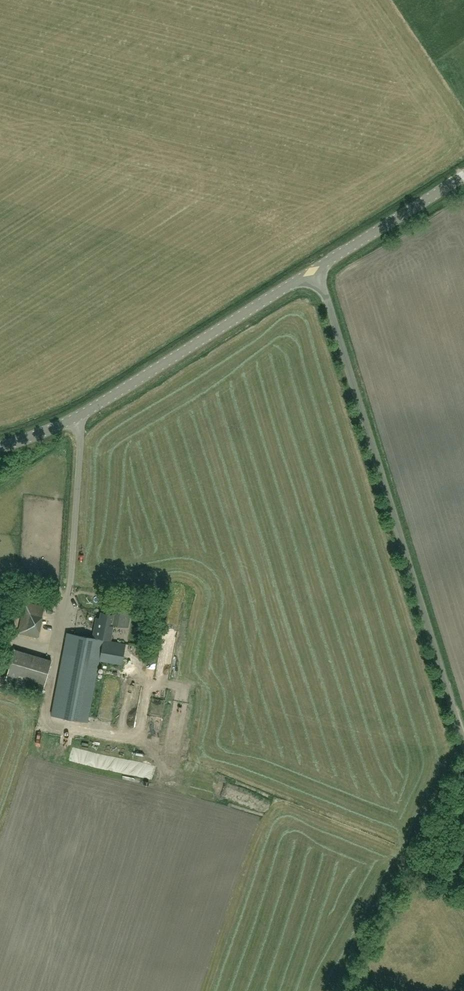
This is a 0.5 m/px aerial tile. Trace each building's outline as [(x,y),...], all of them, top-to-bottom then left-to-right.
[(39,637),(45,606),(24,601),(17,633),(39,637)] [(124,626),(128,605),(116,603),(113,614),(114,615),(113,623),(114,624),(113,624),(124,626)] [(64,654),(53,715),(59,716),(88,722),(99,660),(122,664),(125,644),(100,639),(101,637),(110,639),(112,632),(113,624),(114,624),(113,623),(114,615),(113,614),(101,612),(100,618),(99,626),(95,625),(93,638),(67,633),(64,654)] [(43,691),(52,660),(15,649),(5,680),(43,691)]
